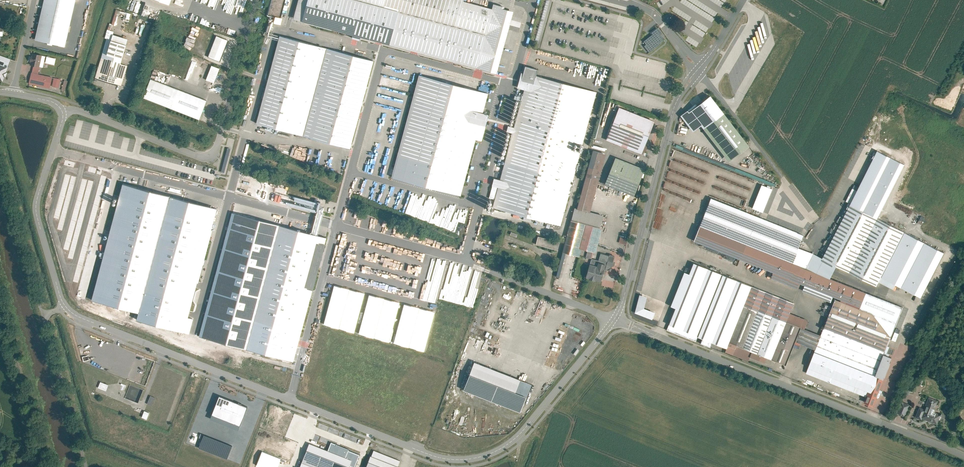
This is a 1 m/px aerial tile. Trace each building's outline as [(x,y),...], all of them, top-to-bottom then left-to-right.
[(35,40),(65,46),(75,0),(44,0),(35,40)] [(268,15),(276,17),(281,19),(286,0),(272,0),(268,15)] [(302,21),(307,0),(298,0),(293,19),(302,21)] [(389,44),(398,11),(357,0),(307,0),(302,21),(389,44)] [(398,11),(389,44),(476,68),(492,9),(463,1),(463,0),(357,0),(398,11)] [(492,9),(476,68),(496,74),(513,11),(504,8),(504,7),(493,4),(492,9)] [(704,18),(709,20),(708,21),(712,23),(715,17),(706,13),(704,18)] [(662,32),(656,25),(648,31),(650,34),(641,41),(644,44),(642,45),(648,53),(661,43),(659,41),(662,39),(658,35),(662,32)] [(127,39),(107,33),(94,77),(121,85),(127,65),(120,63),(127,39)] [(228,40),(215,35),(207,56),(219,61),(228,40)] [(257,121),(349,147),(373,61),(280,36),(257,121)] [(42,55),(32,53),(30,65),(40,66),(42,55)] [(0,54),(0,64),(6,66),(9,58),(0,54)] [(188,58),(183,78),(199,82),(204,63),(188,58)] [(219,68),(210,65),(205,79),(213,82),(219,68)] [(525,66),(523,73),(536,76),(538,69),(525,66)] [(523,74),(520,73),(516,87),(525,89),(514,128),(508,126),(507,131),(513,133),(500,180),(493,178),(488,197),(495,199),(492,207),(560,226),(596,92),(536,76),(523,73),(523,74)] [(392,176),(460,194),(479,124),(485,126),(488,114),(482,113),(487,94),(419,76),(392,176)] [(57,88),(60,79),(53,77),(51,86),(57,88)] [(206,101),(150,78),(142,97),(199,119),(206,101)] [(693,121),(705,112),(702,108),(699,105),(688,114),(693,121)] [(654,122),(619,108),(606,141),(641,154),(654,122)] [(749,146),(722,112),(702,128),(729,161),(749,146)] [(605,154),(592,150),(576,208),(589,211),(605,154)] [(851,204),(850,204),(863,211),(891,158),(878,151),(858,191),(851,204)] [(642,170),(616,160),(607,183),(633,193),(642,170)] [(762,185),(753,208),(762,212),(772,189),(762,185)] [(119,186),(90,299),(133,312),(167,198),(119,186)] [(846,201),(851,204),(858,191),(852,188),(846,201)] [(131,320),(180,331),(214,210),(167,198),(133,312),(131,320)] [(804,235),(710,198),(693,241),(772,272),(770,277),(799,289),(801,284),(805,285),(803,291),(831,302),(833,297),(847,302),(846,303),(860,309),(866,292),(830,278),(806,268),(793,263),(799,247),(804,235)] [(850,204),(823,258),(837,265),(877,286),(878,282),(881,277),(904,232),(863,211),(850,204)] [(589,211),(576,208),(574,207),(571,220),(600,227),(603,215),(589,211)] [(600,227),(571,220),(562,252),(579,256),(582,248),(588,250),(593,251),(600,227)] [(247,350),(293,362),(325,239),(280,227),(276,240),(247,350)] [(199,338),(247,350),(276,240),(228,228),(199,338)] [(944,253),(904,232),(881,277),(896,284),(921,297),(944,253)] [(535,236),(533,244),(556,250),(558,242),(535,236)] [(618,242),(625,244),(627,238),(619,236),(618,242)] [(799,247),(793,263),(806,268),(814,253),(799,247)] [(823,258),(814,253),(806,268),(830,278),(837,265),(823,258)] [(615,258),(615,256),(611,255),(610,255),(609,256),(601,254),(599,260),(592,258),(586,277),(601,281),(603,274),(604,274),(606,269),(605,269),(606,266),(611,267),(612,266),(614,266),(615,263),(614,262),(615,258)] [(668,325),(697,337),(722,274),(694,263),(689,274),(676,307),(668,325)] [(671,306),(676,307),(689,274),(684,272),(671,306)] [(477,287),(468,286),(468,284),(468,285),(465,286),(461,295),(459,294),(462,280),(456,281),(455,278),(457,274),(455,275),(455,276),(452,281),(450,280),(449,277),(448,277),(446,281),(441,280),(429,282),(429,283),(427,286),(425,285),(422,300),(438,303),(439,299),(473,306),(477,287)] [(729,342),(751,286),(722,274),(697,337),(702,338),(712,342),(726,348),(729,342)] [(896,284),(881,277),(878,282),(893,290),(896,284)] [(355,334),(365,294),(334,286),(324,326),(355,334)] [(794,341),(800,327),(786,321),(789,313),(793,303),(751,286),(729,342),(767,357),(785,365),(794,341)] [(903,307),(866,292),(860,309),(846,303),(836,299),(825,327),(823,326),(821,329),(824,329),(821,336),(816,349),(806,373),(867,397),(876,375),(884,354),(903,307)] [(390,342),(400,302),(370,294),(359,334),(390,342)] [(646,296),(640,295),(636,312),(652,318),(654,313),(643,308),(646,296)] [(424,351),(434,311),(404,303),(393,343),(424,351)] [(789,313),(786,321),(800,327),(805,329),(808,321),(789,313)] [(697,337),(668,325),(666,330),(695,341),(697,337)] [(794,341),(816,349),(821,336),(805,329),(800,327),(794,341)] [(712,342),(702,338),(700,343),(710,347),(712,342)] [(767,357),(729,342),(726,348),(725,352),(748,361),(750,357),(764,363),(767,357)] [(884,354),(876,375),(883,378),(884,377),(885,377),(890,362),(892,357),(884,354)] [(474,362),(463,390),(520,412),(526,396),(514,392),(519,379),(474,362)] [(883,378),(876,375),(867,397),(865,402),(873,405),(876,397),(878,398),(880,392),(878,391),(883,378)] [(531,384),(519,379),(514,392),(526,396),(531,384)] [(102,381),(100,387),(108,390),(110,384),(102,381)] [(131,385),(128,392),(133,394),(142,397),(144,390),(131,385)] [(152,395),(148,403),(154,405),(157,397),(152,395)] [(220,395),(213,412),(239,423),(246,406),(220,395)] [(924,409),(921,418),(937,423),(941,414),(934,412),(938,400),(929,397),(924,409)] [(909,404),(901,401),(897,414),(905,416),(909,404)] [(919,407),(915,417),(921,419),(921,418),(924,409),(919,407)] [(146,410),(143,417),(149,419),(152,413),(146,410)] [(230,446),(201,435),(196,447),(225,458),(230,446)] [(365,466),(398,466),(399,466),(397,466),(400,460),(373,450),(371,456),(370,455),(365,466)]
